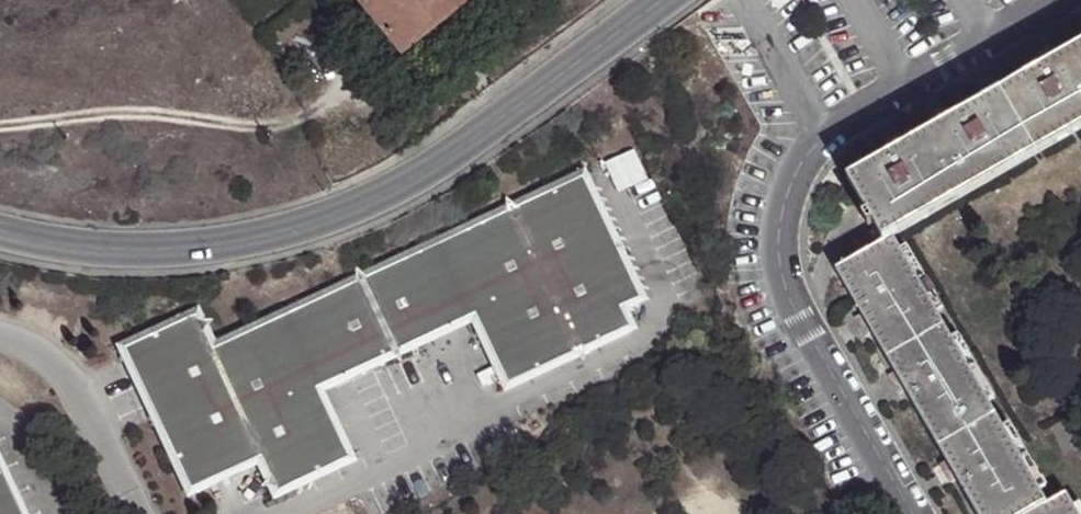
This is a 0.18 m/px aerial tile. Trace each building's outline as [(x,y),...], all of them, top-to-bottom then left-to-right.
[(397,48),(457,0),(359,0),(397,48)] [(1080,63),(1080,40),(1071,46),(1080,63)] [(1071,46),(994,89),(1026,146),(1080,114),(1080,63),(1071,46)] [(1026,146),(994,89),(918,133),(950,190),(1026,146)] [(950,190),(918,133),(841,177),(873,234),(877,241),(890,234),(893,232),(888,226),(950,190)] [(319,390),(366,368),(463,323),(460,316),(469,312),(477,328),(471,330),(496,385),(502,382),(505,387),(627,332),(624,326),(629,323),(623,311),(635,305),(633,299),(638,297),(620,257),(616,259),(612,253),(616,250),(582,176),(576,179),(573,173),(319,291),(208,343),(194,314),(188,316),(187,311),(118,343),(121,348),(115,351),(180,491),(186,488),(187,493),(252,462),(266,492),(271,490),(273,495),(343,463),(340,457),(345,455),(320,401),(314,404),(307,387),(316,384),(319,390)] [(883,357),(939,324),(890,234),(877,241),(833,267),(883,357)] [(460,316),(463,323),(467,321),(471,330),(477,328),(469,312),(460,316)] [(932,447),(989,414),(939,324),(883,357),(932,447)] [(316,391),(319,390),(316,384),(307,387),(314,404),(320,401),(316,391)] [(932,447),(969,513),(1022,513),(1038,505),(989,414),(932,447)] [(0,465),(0,513),(23,513),(0,465)] [(1038,505),(1022,513),(1071,513),(1059,493),(1038,505)]
